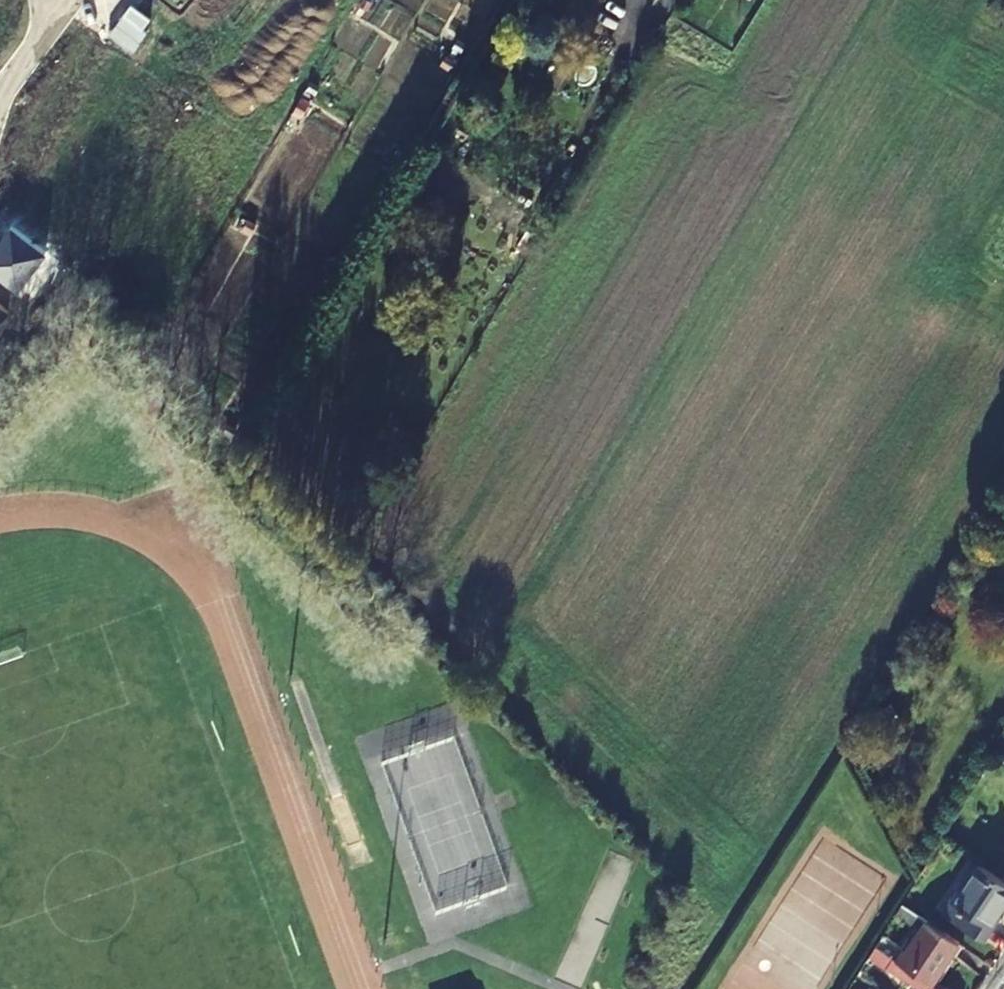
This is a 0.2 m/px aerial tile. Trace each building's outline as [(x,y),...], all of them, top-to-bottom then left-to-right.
[(996,772),(1003,760),(1003,758),(995,752),(985,767),(996,772)] [(983,772),(977,781),(986,786),(992,777),(983,772)] [(1003,901),(1003,880),(978,862),(945,913),(979,938),(1003,901)] [(895,911),(918,927),(924,918),(901,901),(895,911)] [(924,918),(918,927),(897,959),(915,972),(930,982),(959,941),(924,918)] [(930,982),(915,972),(897,959),(874,944),(869,951),(925,988),(940,988),(930,982)]
